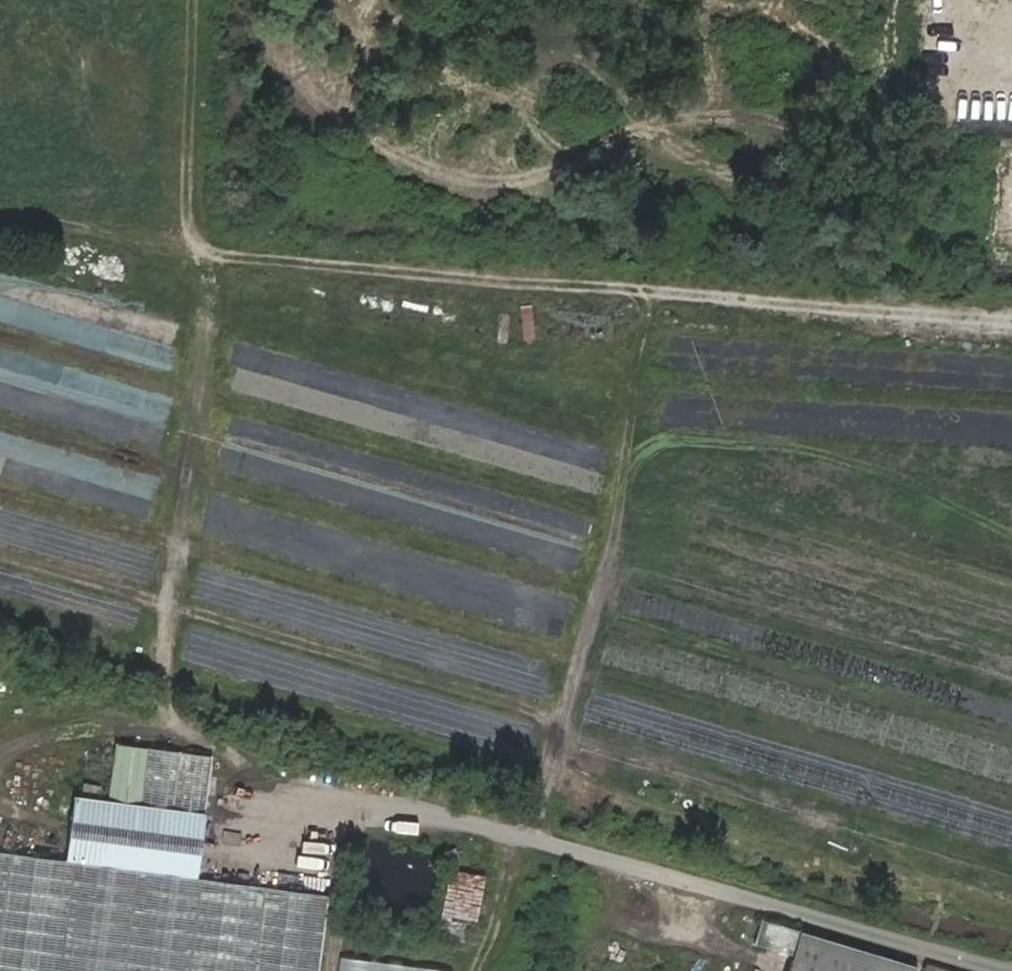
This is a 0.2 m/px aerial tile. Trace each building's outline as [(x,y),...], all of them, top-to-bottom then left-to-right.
[(75,799),(68,863),(196,876),(202,813),(75,799)] [(68,863),(0,856),(0,970),(319,970),(327,889),(196,876),(68,863)] [(473,924),(478,874),(442,871),(438,921),(473,924)] [(913,965),(799,930),(787,970),(911,970),(913,965)] [(447,970),(332,958),(331,970),(447,970)]
